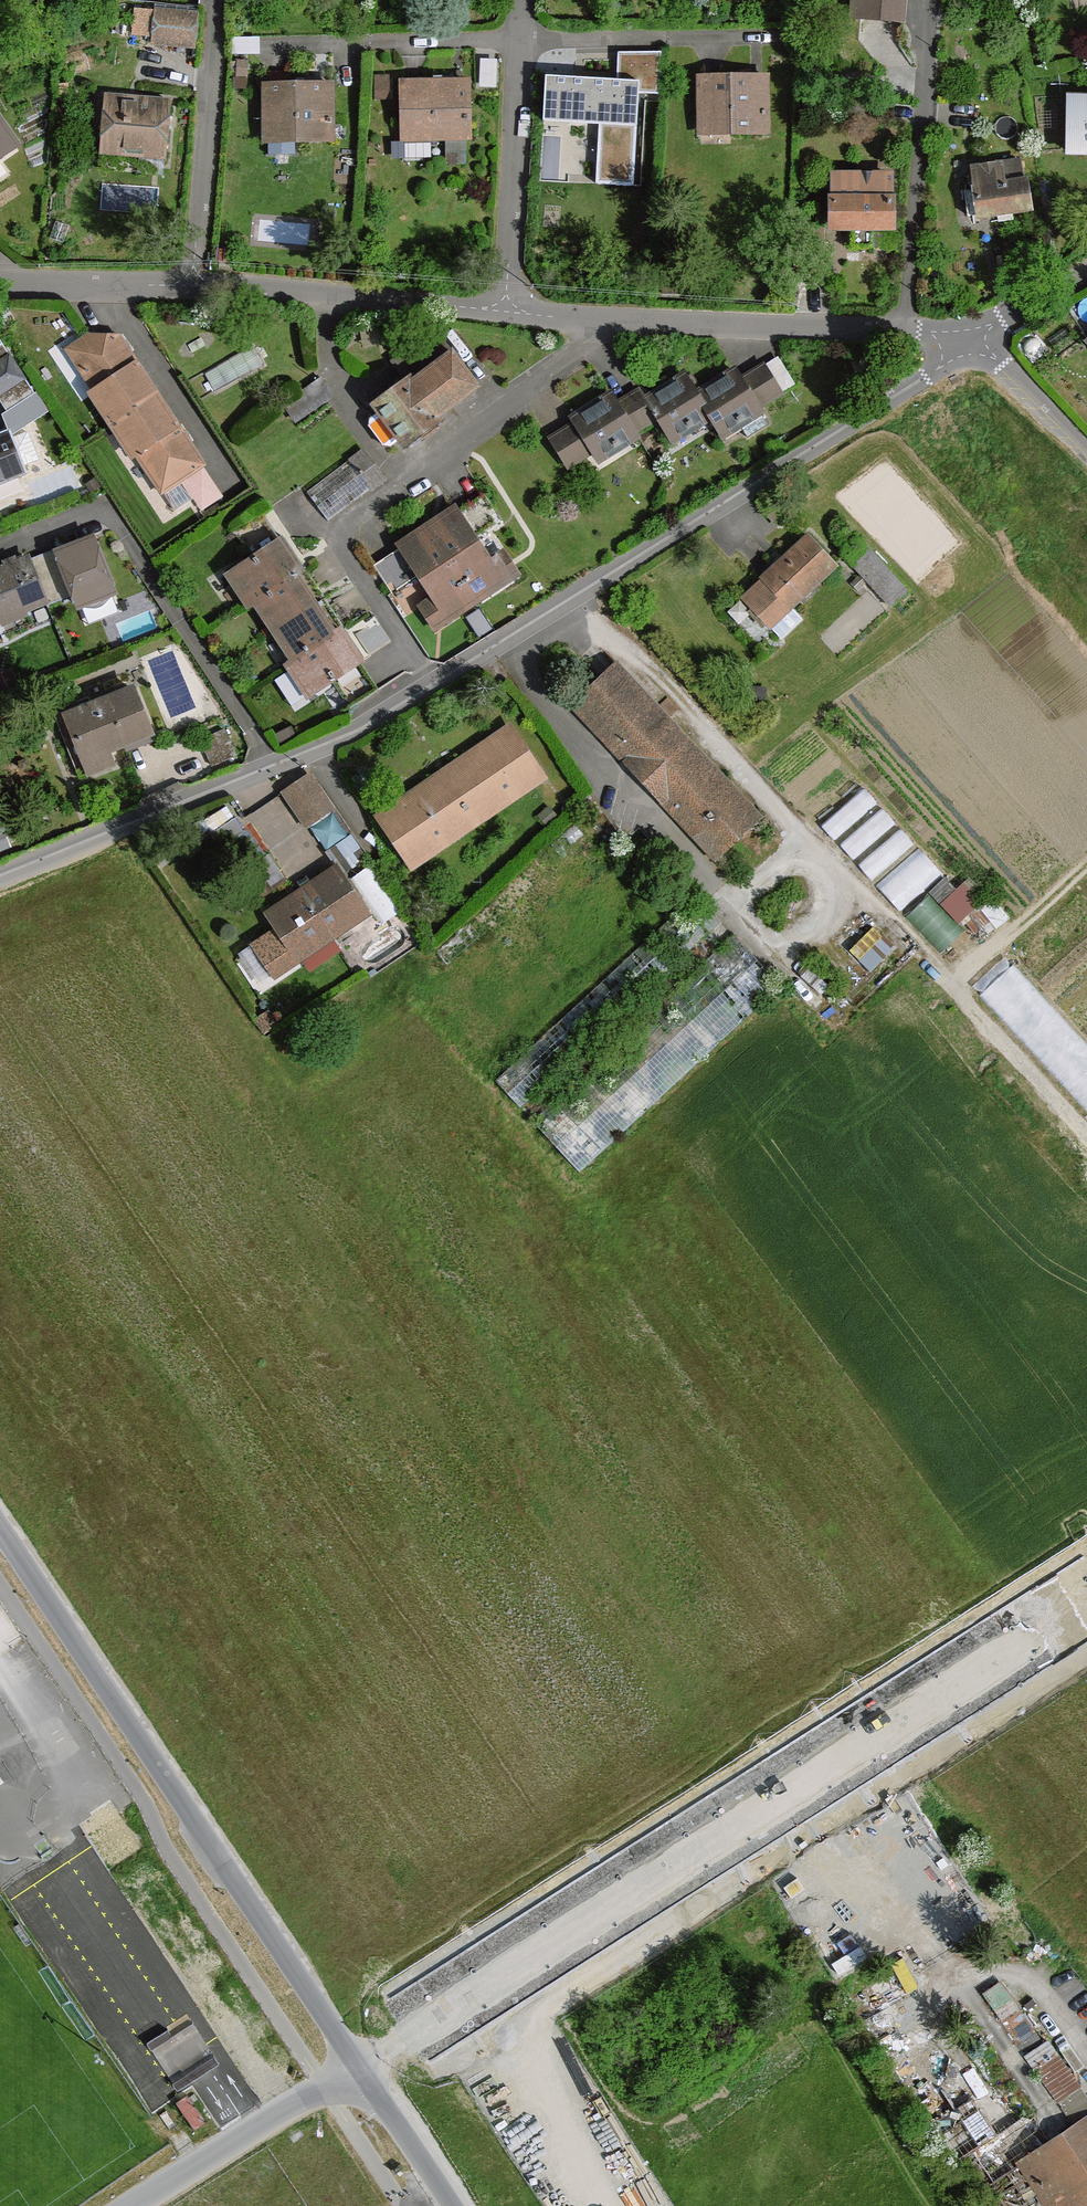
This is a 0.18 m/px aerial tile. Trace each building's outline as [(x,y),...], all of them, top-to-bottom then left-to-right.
[(854,17),(902,21),(904,0),(855,0),(854,17)] [(196,48),(198,15),(155,13),(153,44),(196,48)] [(638,82),(545,75),(542,120),(598,124),(594,183),(631,186),(638,82)] [(767,78),(700,79),(702,125),(732,125),(733,133),(768,132),(767,78)] [(469,81),(403,84),(403,131),(405,131),(432,130),(432,138),(469,137),(469,81)] [(333,86),(265,87),(266,133),(296,133),(296,141),(332,140),(333,86)] [(1069,100),(1069,152),(1086,153),(1086,100),(1069,100)] [(166,153),(170,107),(105,101),(102,147),(166,153)] [(16,146),(0,123),(0,157),(16,146)] [(432,130),(405,131),(405,158),(432,158),(432,138),(432,130)] [(977,188),(1022,181),(1019,160),(973,167),(977,188)] [(893,177),(833,177),(834,227),(853,227),(873,226),(892,226),(893,177)] [(977,188),(974,188),(978,216),(1029,209),(1024,181),(1022,181),(977,188)] [(873,226),(853,227),(853,238),(873,238),(873,226)] [(395,364),(410,384),(411,385),(452,353),(435,332),(395,364)] [(112,425),(157,395),(119,338),(90,337),(70,351),(96,390),(91,394),(112,425)] [(0,345),(0,364),(11,356),(3,344),(0,345)] [(381,411),(402,439),(406,444),(438,420),(437,418),(477,387),(452,353),(411,385),(410,384),(378,407),(381,411)] [(25,378),(11,356),(0,364),(0,394),(25,378)] [(765,364),(782,393),(796,385),(778,356),(765,364)] [(741,379),(759,408),(782,393),(765,364),(741,379)] [(698,396),(710,415),(722,434),(739,423),(759,411),(760,410),(759,408),(741,379),(736,372),(698,396)] [(672,440),(710,415),(698,396),(687,377),(648,401),(658,417),(672,440)] [(25,378),(0,394),(0,401),(7,412),(35,393),(25,378)] [(640,388),(616,402),(634,432),(658,417),(648,401),(640,388)] [(157,395),(112,425),(132,457),(136,454),(162,491),(179,480),(202,464),(157,395)] [(616,402),(613,397),(574,420),(594,453),(597,459),(636,435),(634,432),(616,402)] [(402,439),(381,411),(370,420),(369,427),(383,446),(389,447),(402,439)] [(767,425),(759,411),(739,423),(748,438),(767,425)] [(594,453),(574,420),(547,438),(567,469),(594,453)] [(26,473),(23,466),(12,439),(9,432),(0,436),(0,484),(26,473)] [(12,439),(23,466),(39,460),(28,433),(12,439)] [(362,451),(308,491),(330,520),(385,481),(362,451)] [(179,480),(192,498),(200,510),(222,495),(202,464),(179,480)] [(192,498),(179,480),(162,491),(175,511),(192,498)] [(476,499),(457,511),(475,538),(502,521),(485,493),(476,499)] [(455,508),(427,527),(476,601),(510,578),(497,558),(490,562),(475,538),(457,511),(455,508)] [(252,559),(281,541),(263,512),(233,531),(252,559)] [(476,601),(427,527),(399,546),(401,548),(419,576),(434,599),(428,603),(442,624),(476,601)] [(770,627),(840,561),(809,528),(739,594),(770,627)] [(281,541),(252,559),(230,575),(249,605),(255,601),(305,567),(286,538),(281,541)] [(82,544),(57,554),(78,606),(114,591),(94,540),(82,544)] [(419,576),(401,548),(374,566),(392,594),(419,576)] [(0,572),(0,618),(45,600),(29,560),(0,572)] [(325,598),(305,567),(255,601),(275,631),(325,598)] [(345,628),(325,598),(275,631),(295,661),(345,628)] [(794,606),(775,626),(786,637),(806,617),(794,606)] [(365,658),(345,628),(295,661),(288,665),(309,695),(332,680),(361,661),(365,658)] [(767,812),(619,656),(570,702),(718,858),(767,812)] [(379,690),(361,661),(332,680),(351,709),(379,690)] [(290,671),(281,677),(296,700),(305,694),(290,671)] [(10,672),(0,677),(0,690),(15,683),(10,672)] [(90,707),(67,716),(89,772),(112,763),(107,750),(150,733),(133,690),(90,707)] [(79,776),(89,772),(67,716),(90,707),(86,698),(53,711),(79,776)] [(413,872),(553,775),(513,717),(373,814),(413,872)] [(225,730),(201,741),(213,765),(237,754),(225,730)] [(310,775),(285,793),(307,824),(331,808),(310,775)] [(907,908),(948,871),(926,847),(885,884),(907,908)] [(278,928),(257,944),(276,974),(367,913),(337,869),(268,915),(278,928)] [(938,938),(987,901),(965,872),(916,910),(938,938)] [(271,978),(278,992),(314,973),(306,959),(271,978)] [(279,1027),(270,1012),(255,1021),(265,1036),(279,1027)] [(1017,2151),(1048,2205),(1086,2205),(1086,2111),(1017,2151)]
